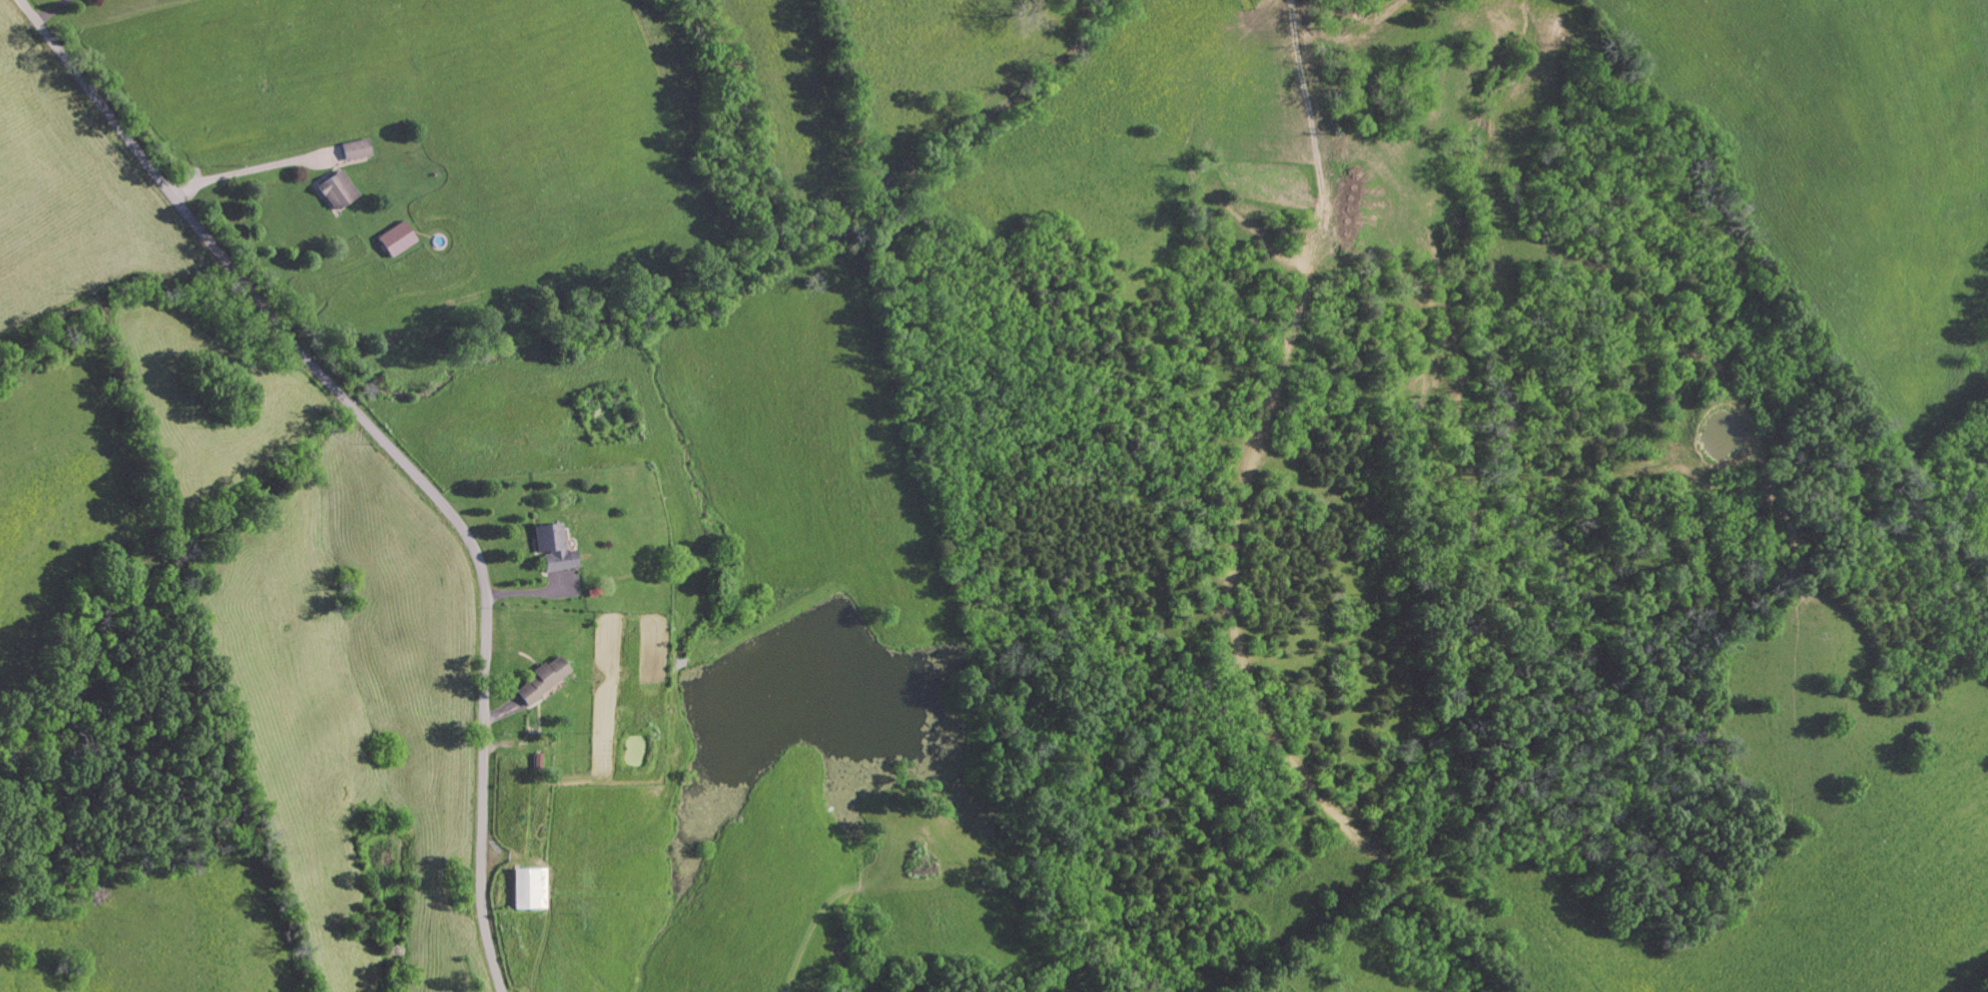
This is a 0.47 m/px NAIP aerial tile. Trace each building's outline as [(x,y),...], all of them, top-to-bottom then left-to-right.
[(344,162),(371,156),(368,139),(341,145),(344,162)] [(315,187),(333,212),(357,195),(339,169),(315,187)] [(417,244),(405,222),(376,237),(388,259),(417,244)] [(532,528),(536,555),(541,554),(544,574),(576,569),(573,550),(564,551),(559,523),(532,528)] [(525,708),(570,673),(556,655),(512,690),(525,708)] [(512,911),(546,911),(544,869),(511,870),(512,911)]
